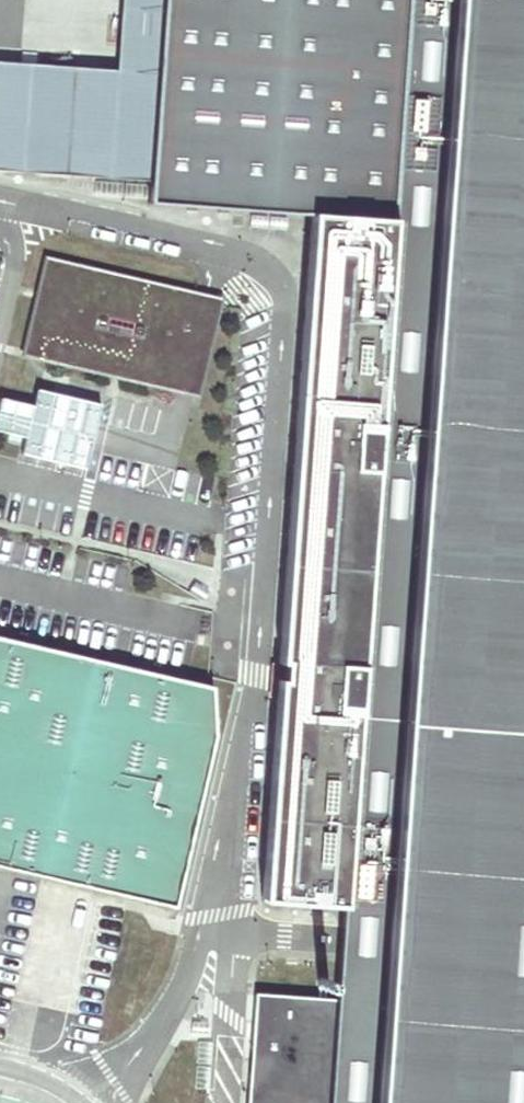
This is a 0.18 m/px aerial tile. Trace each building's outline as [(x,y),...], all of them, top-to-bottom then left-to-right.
[(164,0),(122,0),(117,71),(0,61),(0,166),(151,177),(164,0)] [(304,212),(387,218),(402,0),(164,0),(151,177),(149,203),(304,212)] [(441,0),(402,0),(387,218),(339,906),(332,1001),(325,1102),(361,1102),(441,0)] [(361,1102),(523,1102),(523,0),(441,0),(361,1102)] [(255,900),(339,906),(387,218),(304,212),(255,900)] [(48,355),(67,268),(46,263),(27,349),(48,355)] [(176,383),(194,296),(142,285),(141,289),(129,286),(130,282),(67,268),(48,355),(176,383)] [(196,387),(215,301),(194,296),(176,383),(196,387)] [(177,908),(217,735),(213,688),(0,637),(0,867),(177,908)] [(243,1102),(325,1102),(332,1001),(252,993),(243,1102)]
